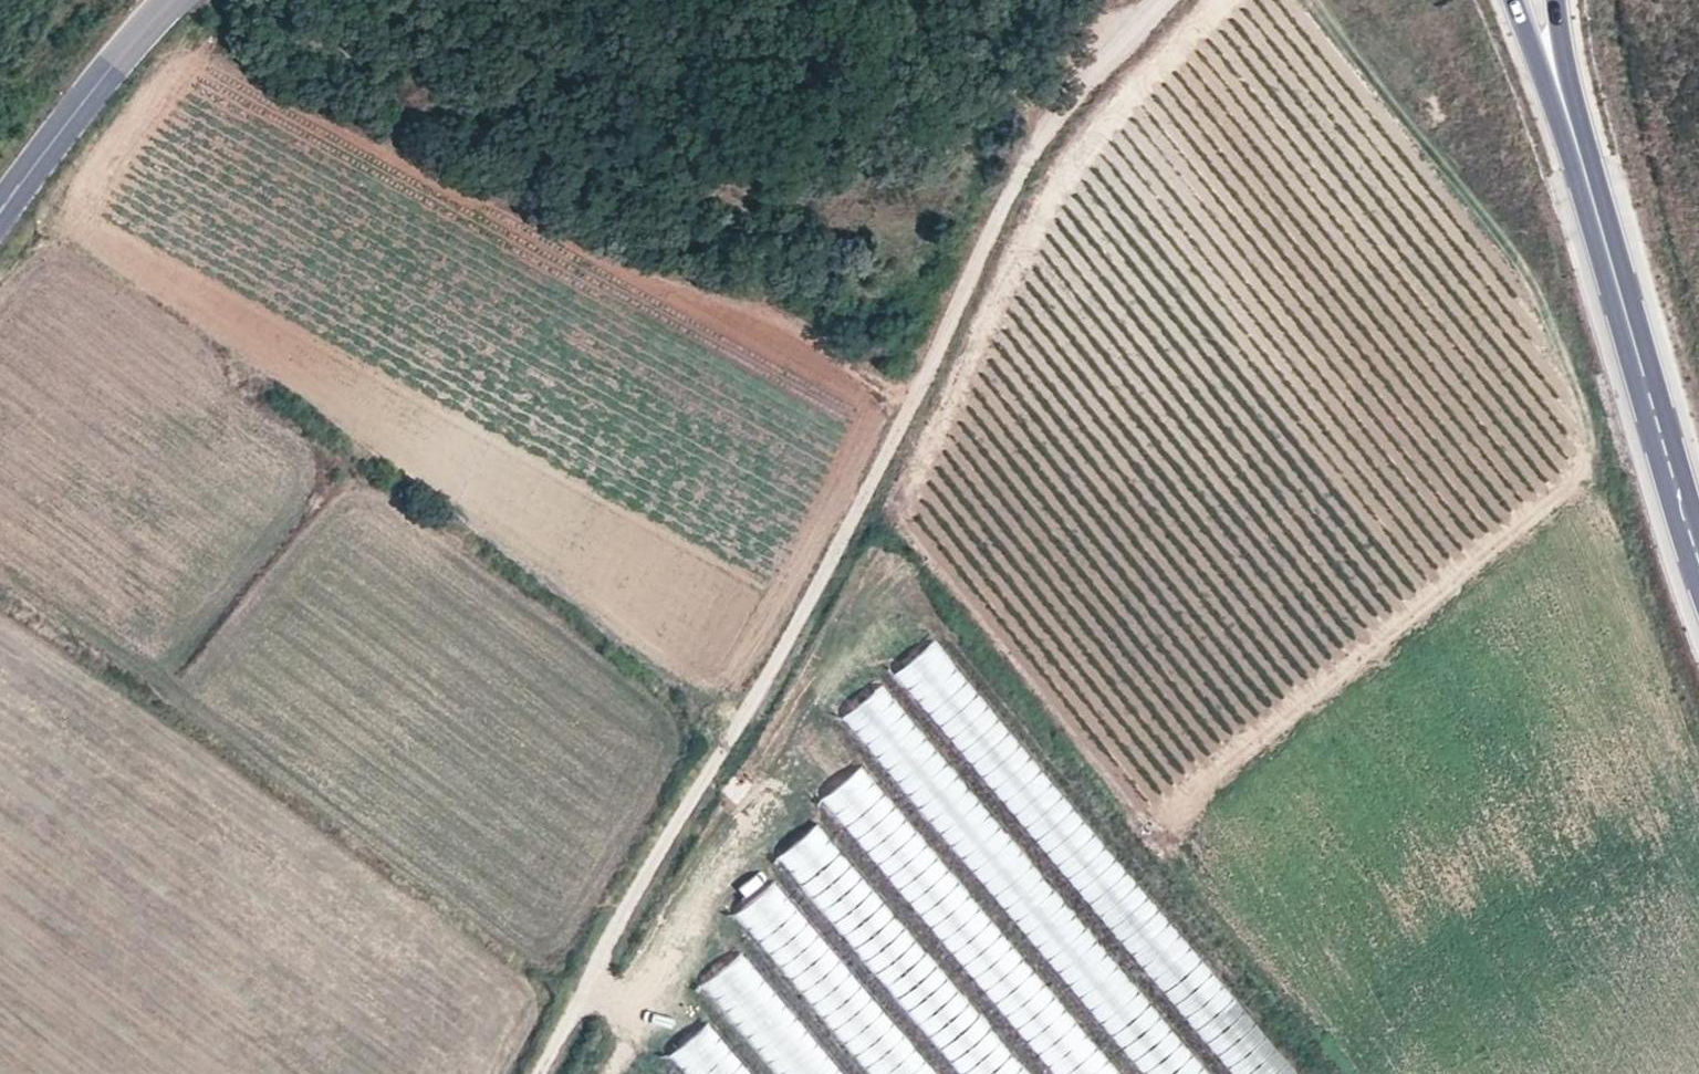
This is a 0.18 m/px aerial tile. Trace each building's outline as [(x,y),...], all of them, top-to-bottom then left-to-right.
[(936,634),(891,672),(1231,1073),(1301,1073),(936,634)] [(884,680),(839,719),(1140,1073),(1211,1073),(884,680)] [(816,798),(1051,1073),(1120,1073),(859,761),(816,798)] [(776,857),(959,1073),(1032,1073),(821,825),(776,857)] [(730,912),(869,1073),(938,1073),(772,880),(730,912)] [(695,988),(769,1073),(847,1073),(741,949),(695,988)] [(667,1056),(683,1073),(748,1073),(705,1024),(667,1056)]
